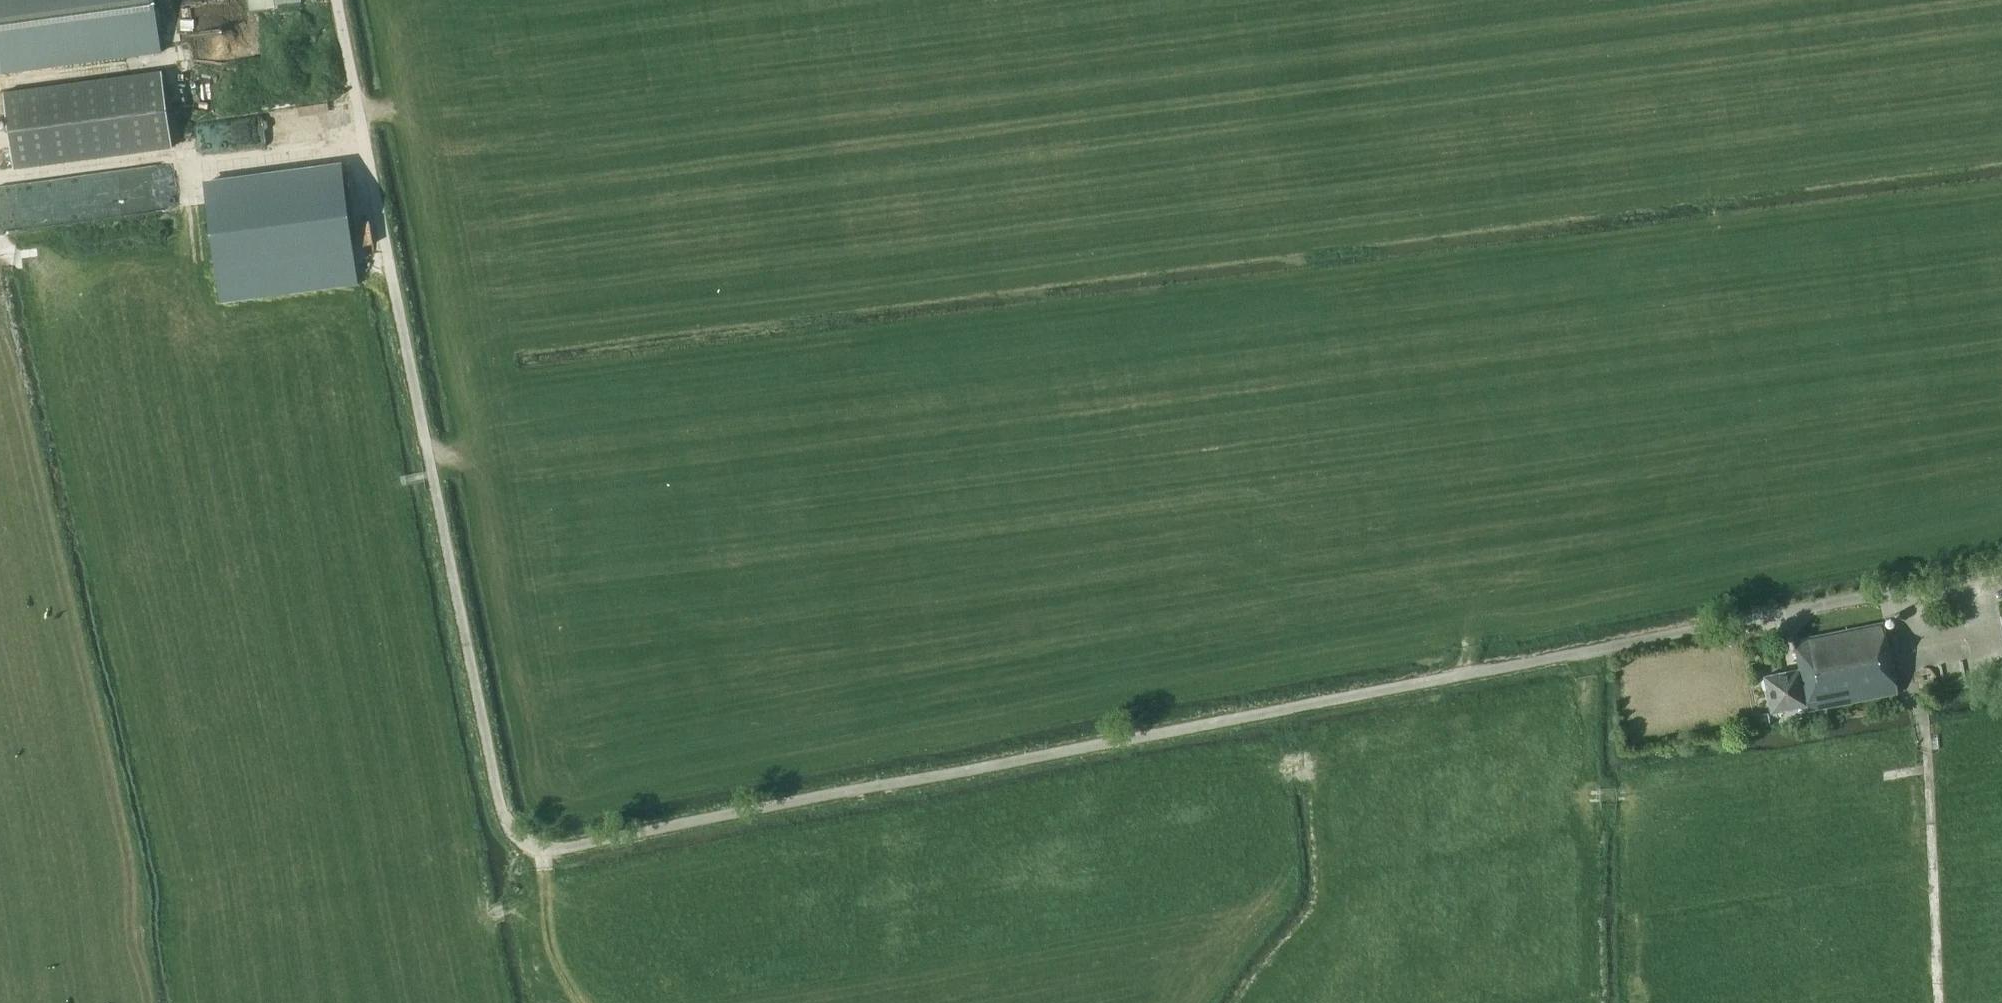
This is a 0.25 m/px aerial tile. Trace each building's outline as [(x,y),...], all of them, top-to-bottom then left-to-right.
[(160,50),(159,47),(153,0),(0,0),(0,73),(160,50)] [(301,0),(248,0),(249,11),(302,4),(301,0)] [(172,145),(162,70),(3,91),(13,166),(172,145)] [(1895,692),(1882,620),(1793,637),(1798,667),(1764,674),(1771,710),(1807,703),(1808,708),(1895,692)]
